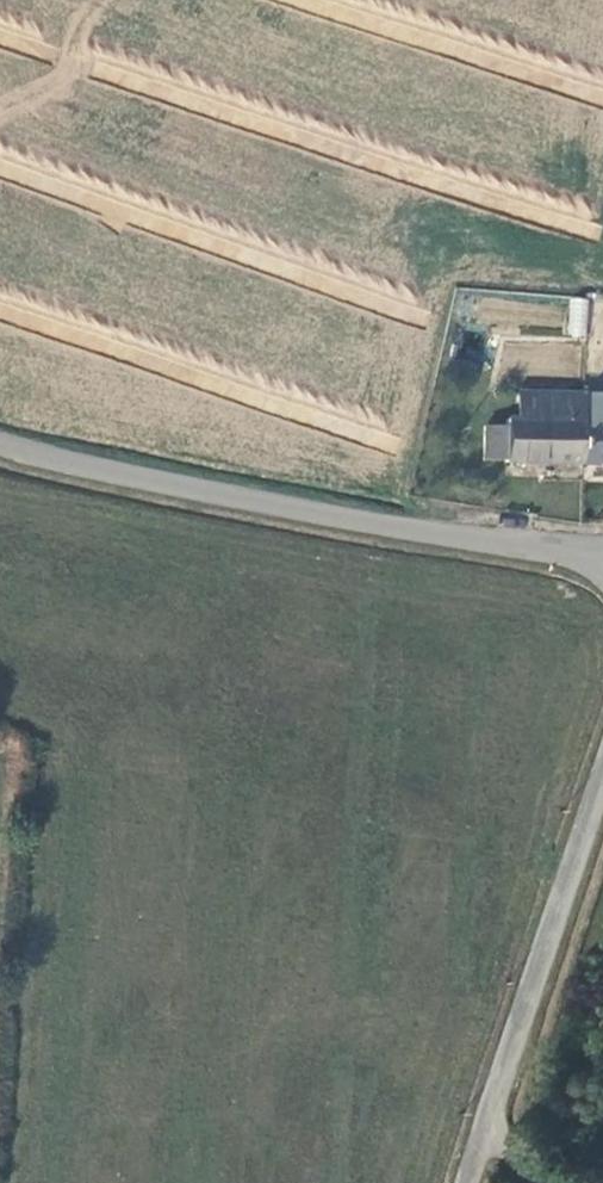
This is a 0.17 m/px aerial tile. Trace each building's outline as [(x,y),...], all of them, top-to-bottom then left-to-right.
[(489,461),(583,465),(588,396),(521,394),(520,417),(509,432),(491,431),(489,461)] [(588,396),(583,465),(602,467),(602,396),(588,396)]
